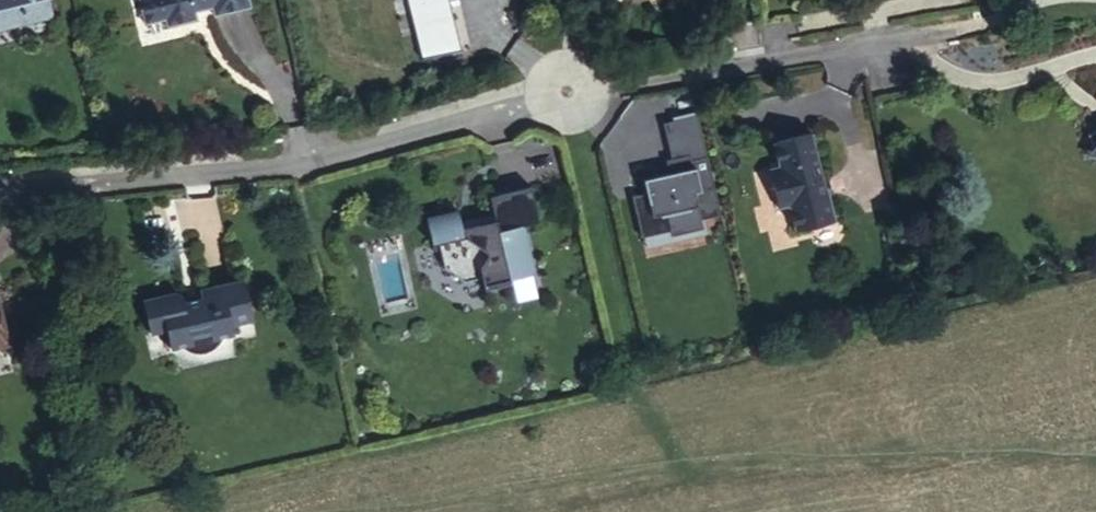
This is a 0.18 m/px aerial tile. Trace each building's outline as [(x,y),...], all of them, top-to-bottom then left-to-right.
[(31,23),(29,14),(56,8),(54,0),(0,0),(0,30),(31,23)] [(224,19),(263,10),(261,0),(147,0),(152,23),(175,18),(178,29),(209,22),(207,12),(222,9),(224,19)] [(433,29),(472,21),(468,5),(478,3),(477,0),(426,0),(433,29)] [(29,14),(31,23),(58,16),(56,8),(29,14)] [(472,21),(433,29),(435,42),(474,33),(472,21)] [(474,33),(435,42),(443,79),(483,70),(474,33)] [(735,212),(711,108),(677,116),(685,152),(680,153),(684,172),(674,175),(673,169),(658,173),(661,186),(646,189),(655,230),(684,223),(685,229),(716,221),(715,216),(735,212)] [(800,202),(806,226),(851,213),(831,128),(784,140),(789,162),(777,163),(788,204),(800,202)] [(476,222),(472,203),(441,210),(447,237),(453,236),(460,262),(480,274),(497,270),(501,283),(527,277),(526,272),(549,266),(537,219),(554,214),(545,180),(504,190),(510,213),(476,222)] [(196,304),(195,294),(194,290),(192,288),(188,287),(180,285),(175,286),(152,292),(161,331),(177,326),(181,346),(189,343),(193,344),(199,345),(208,345),(215,344),(220,342),(227,338),(233,333),(245,330),(242,320),(265,314),(254,270),(216,279),(215,282),(217,288),(221,297),(196,304)] [(217,288),(195,294),(196,304),(221,297),(217,288)] [(19,337),(7,291),(0,292),(0,341),(19,337)]
